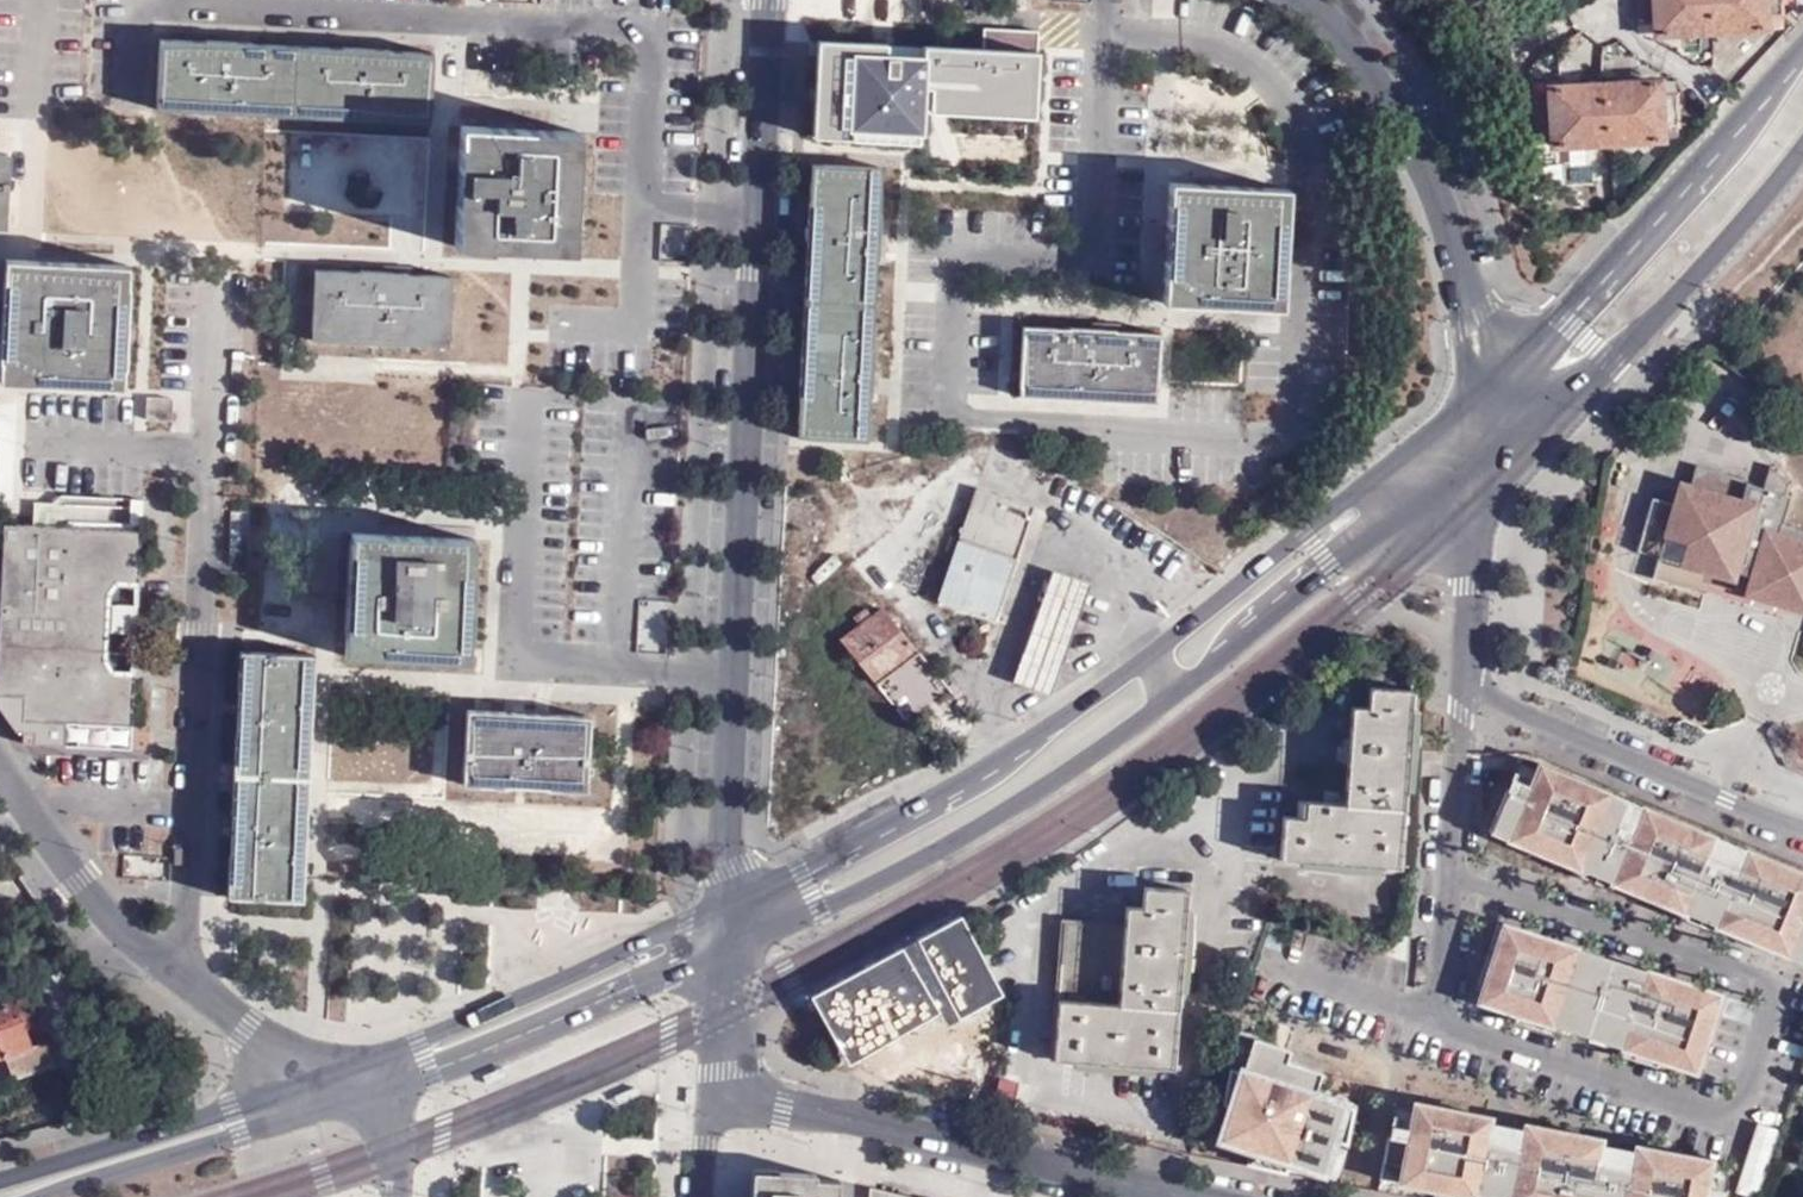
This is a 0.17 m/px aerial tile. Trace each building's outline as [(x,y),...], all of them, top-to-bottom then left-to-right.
[(1640,24),(1657,24),(1657,34),(1766,29),(1765,17),(1782,16),(1781,0),(1639,0),(1640,24)] [(234,43),(162,40),(158,113),(225,116),(302,119),(306,46),(234,43)] [(1034,55),(822,45),(820,95),(817,141),(918,146),(920,113),(1031,118),(1034,55)] [(379,49),(306,46),(302,119),(435,125),(438,51),(379,49)] [(1661,95),(1660,83),(1551,89),(1552,102),(1537,102),(1538,134),(1555,134),(1555,147),(1664,140),(1663,128),(1681,126),(1678,95),(1661,95)] [(574,251),(579,132),(521,130),(459,128),(455,247),(574,251)] [(0,156),(0,231),(8,231),(11,157),(0,156)] [(1563,166),(1547,167),(1549,197),(1565,196),(1563,166)] [(816,176),(807,300),(879,305),(884,239),(888,181),(816,176)] [(1222,183),(1170,181),(1164,299),(1282,305),(1288,186),(1222,183)] [(0,384),(122,392),(129,270),(82,267),(7,262),(0,384)] [(397,273),(317,269),(314,342),(448,348),(451,275),(397,273)] [(807,300),(796,443),(867,449),(874,362),(879,305),(807,300)] [(1090,326),(1026,322),(1022,391),(1159,399),(1163,330),(1090,326)] [(176,401),(153,400),(150,428),(174,430),(176,401)] [(1778,524),(1787,497),(1782,494),(1785,483),(1768,468),(1761,492),(1745,487),(1746,484),(1695,469),(1689,489),(1681,487),(1675,508),(1655,502),(1639,555),(1661,562),(1654,584),(1706,599),(1706,597),(1709,586),(1712,577),(1733,584),(1735,576),(1750,580),(1748,588),(1745,600),(1802,616),(1802,532),(1778,524)] [(984,486),(964,537),(941,598),(995,619),(1019,555),(1038,506),(984,486)] [(146,556),(125,531),(7,525),(0,654),(0,700),(28,702),(27,725),(136,731),(146,556)] [(148,533),(125,531),(146,556),(148,533)] [(466,660),(471,538),(418,536),(353,534),(349,656),(466,660)] [(1015,682),(1054,694),(1092,586),(1055,573),(1015,682)] [(1737,585),(1734,594),(1732,604),(1743,606),(1745,600),(1748,588),(1737,585)] [(1734,594),(1709,586),(1706,597),(1732,604),(1734,594)] [(884,603),(842,638),(878,682),(921,646),(884,603)] [(240,654),(235,776),(313,779),(316,722),(319,657),(240,654)] [(1299,820),(1280,819),(1277,859),(1394,868),(1406,696),(1361,693),(1359,713),(1343,712),(1341,745),(1334,745),(1333,766),(1340,766),(1337,803),(1322,802),(1322,806),(1300,805),(1299,820)] [(529,716),(468,713),(465,787),(587,792),(590,718),(529,716)] [(1504,782),(1485,826),(1568,860),(1710,919),(1801,957),(1802,951),(1802,872),(1530,759),(1523,778),(1518,788),(1504,782)] [(230,906),(308,909),(310,864),(311,827),(313,779),(235,776),(230,906)] [(1124,929),(1066,925),(1057,1061),(1134,1066),(1176,1068),(1183,950),(1187,892),(1144,889),(1143,908),(1126,907),(1124,929)] [(1565,940),(1499,919),(1472,1002),(1695,1074),(1722,991),(1658,971),(1565,940)] [(986,955),(968,925),(939,940),(956,971),(986,955)] [(853,975),(809,1000),(824,1025),(857,1007),(852,997),(862,991),(853,975)] [(967,1046),(982,984),(952,976),(948,992),(913,983),(901,1029),(919,1034),(967,1046)] [(0,1004),(0,1057),(30,1048),(21,1016),(31,1013),(25,996),(0,1004)] [(865,1021),(857,1007),(824,1025),(832,1040),(865,1021)] [(819,1030),(812,1016),(795,1025),(803,1039),(819,1030)] [(1258,1024),(1281,1032),(1283,1025),(1260,1018),(1258,1024)] [(915,1052),(919,1034),(901,1029),(895,1028),(890,1046),(915,1052)] [(1291,1050),(1253,1037),(1220,1137),(1320,1170),(1341,1105),(1316,1097),(1324,1071),(1297,1063),(1288,1060),(1291,1050)] [(30,1048),(4,1056),(11,1079),(53,1067),(46,1043),(30,1048)] [(1380,1180),(1395,1183),(1397,1173),(1476,1189),(1477,1183),(1510,1189),(1509,1195),(1518,1196),(1703,1196),(1709,1169),(1677,1162),(1632,1154),(1631,1161),(1598,1154),(1600,1147),(1572,1142),(1521,1132),(1520,1139),(1487,1133),(1489,1125),(1473,1122),(1412,1110),(1406,1141),(1388,1138),(1387,1146),(1380,1180)] [(1757,1123),(1749,1150),(1770,1156),(1779,1131),(1757,1123)] [(1749,1150),(1746,1159),(1735,1193),(1747,1196),(1758,1196),(1770,1156),(1749,1150)] [(817,1182),(817,1177),(752,1175),(751,1196),(765,1196),(765,1189),(777,1189),(777,1181),(817,1182)] [(841,1183),(817,1182),(777,1181),(777,1189),(765,1189),(765,1196),(840,1196),(841,1183)] [(1477,1183),(1476,1189),(1509,1195),(1510,1189),(1477,1183)]
